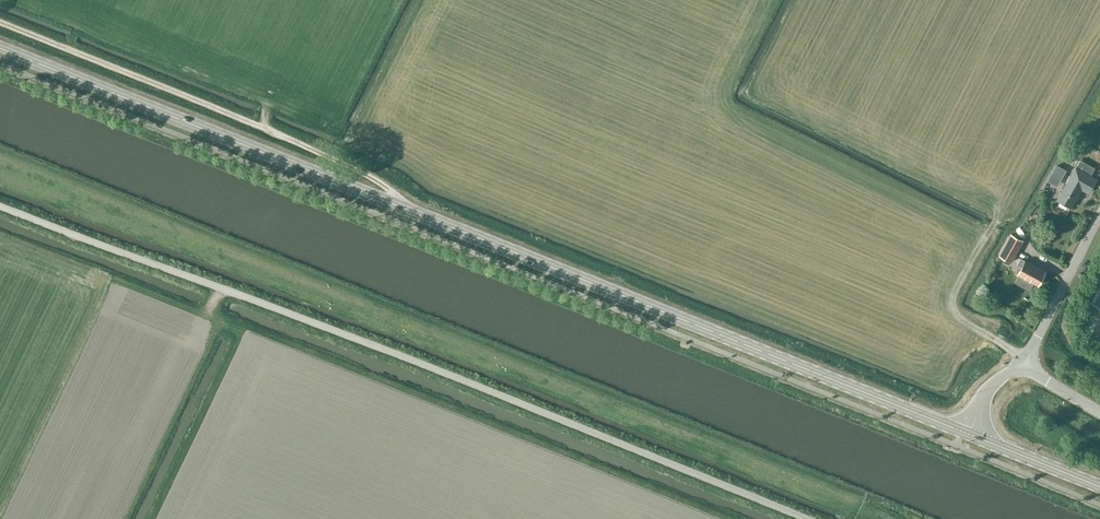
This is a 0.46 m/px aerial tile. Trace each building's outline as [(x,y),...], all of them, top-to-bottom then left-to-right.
[(1097,178),(1091,174),(1095,168),(1080,159),(1076,166),(1057,199),(1071,208),(1081,189),(1089,193),(1097,178)] [(1057,164),(1052,172),(1062,178),(1066,170),(1057,164)] [(999,255),(1011,261),(1023,240),(1011,234),(999,255)] [(1019,275),(1015,281),(1030,289),(1033,283),(1038,285),(1046,270),(1025,259),(1025,260),(1020,258),(1017,264),(1021,266),(1017,274),(1019,275)] [(1090,302),(1099,309),(1099,286),(1090,302)]
